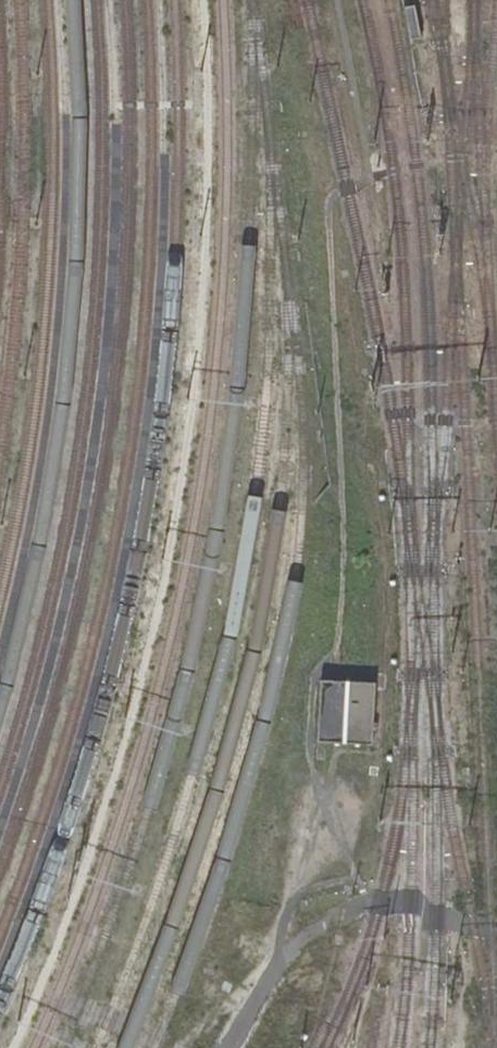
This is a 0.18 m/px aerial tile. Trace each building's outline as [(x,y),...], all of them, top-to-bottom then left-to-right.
[(376,684),(319,680),(315,742),(372,746),(376,684)]
